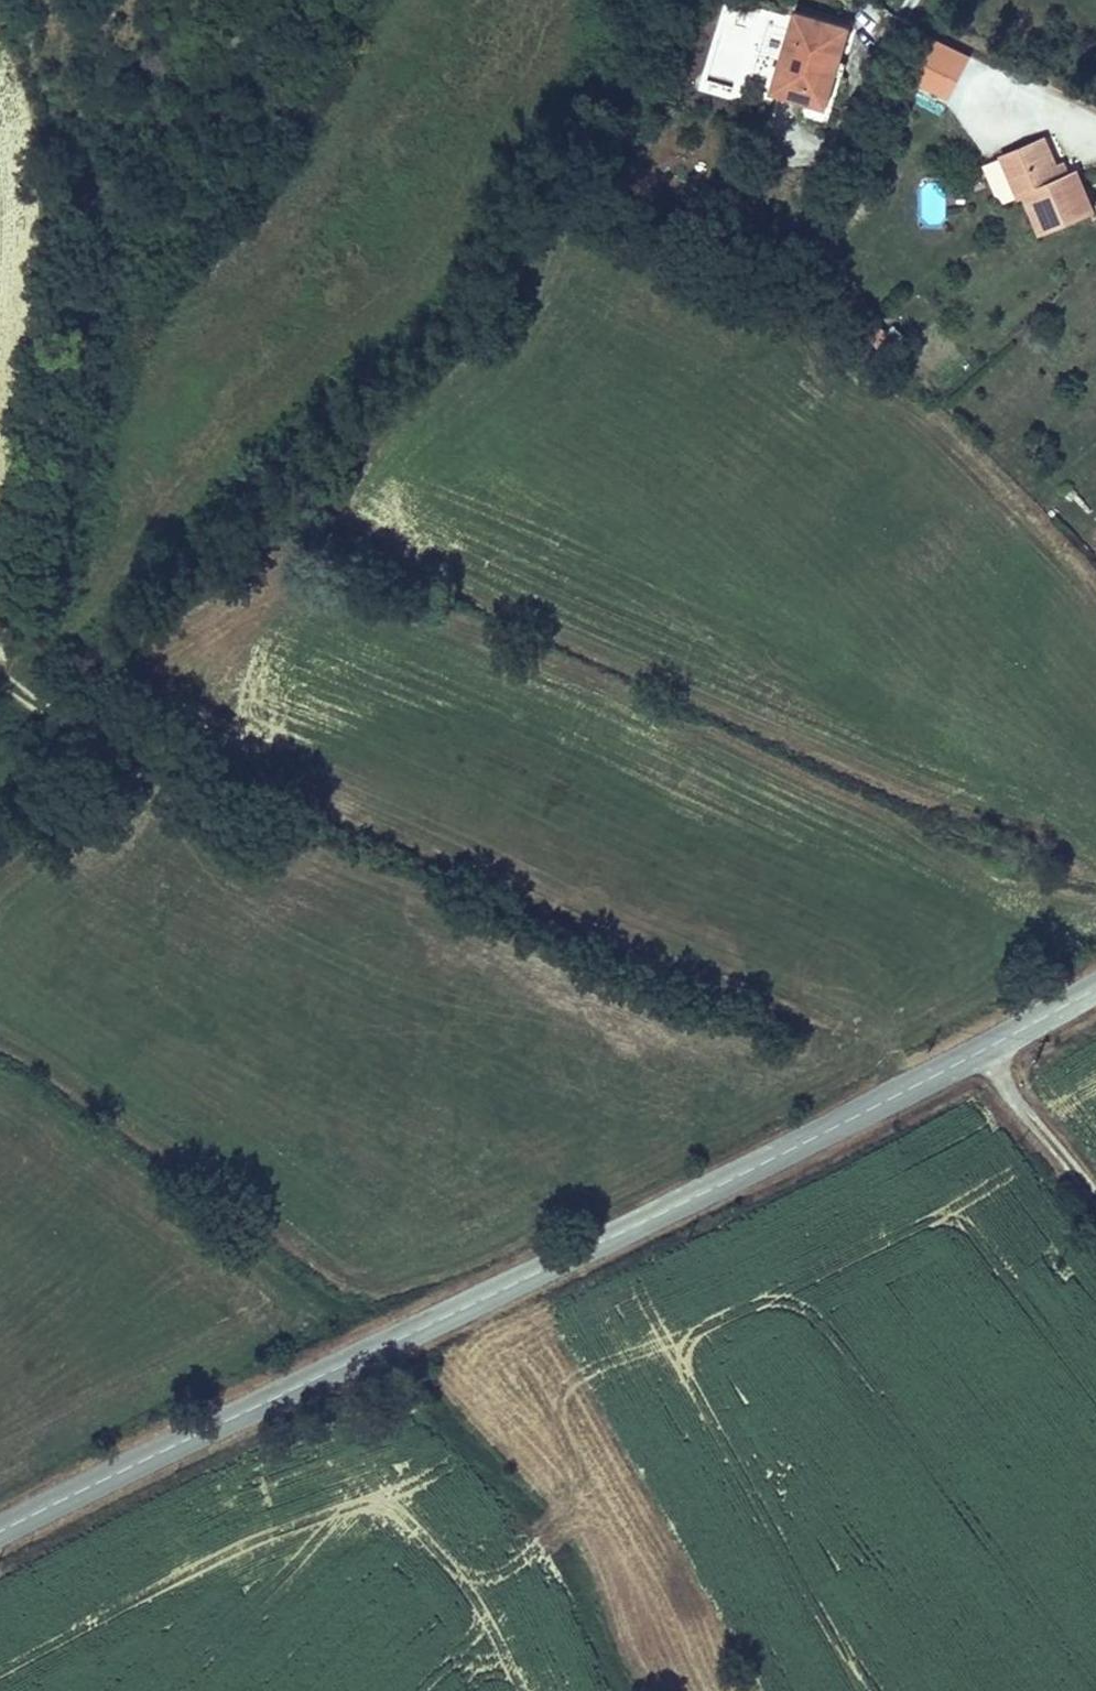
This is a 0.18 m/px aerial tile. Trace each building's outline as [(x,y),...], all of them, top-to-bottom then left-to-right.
[(771,89),(828,104),(850,22),(794,7),(771,89)] [(949,97),(971,56),(935,37),(913,78),(949,97)] [(1069,171),(1064,160),(1058,162),(1046,134),(1000,154),(1019,198),(1023,196),(1040,235),(1095,211),(1095,209),(1078,167),(1069,171)]
